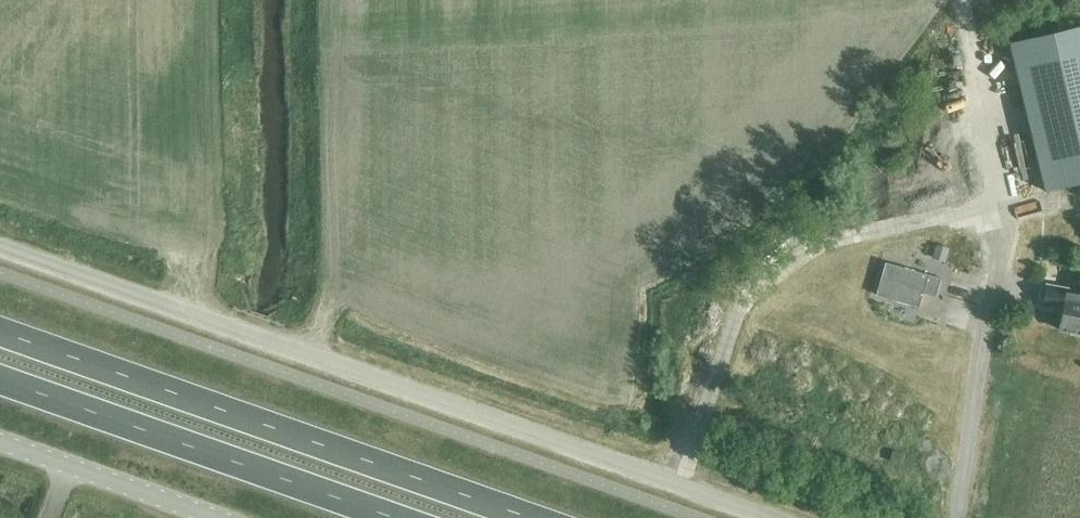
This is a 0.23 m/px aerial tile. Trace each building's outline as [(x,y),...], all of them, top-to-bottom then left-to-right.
[(1044,191),(1079,182),(1079,26),(1009,43),(1044,191)] [(954,101),(973,96),(970,85),(951,90),(954,101)] [(936,246),(933,256),(945,259),(948,249),(936,246)] [(886,263),(876,295),(918,307),(923,293),(935,297),(940,278),(886,263)] [(1046,285),(1043,305),(1063,309),(1059,330),(1079,334),(1079,292),(1046,285)]
